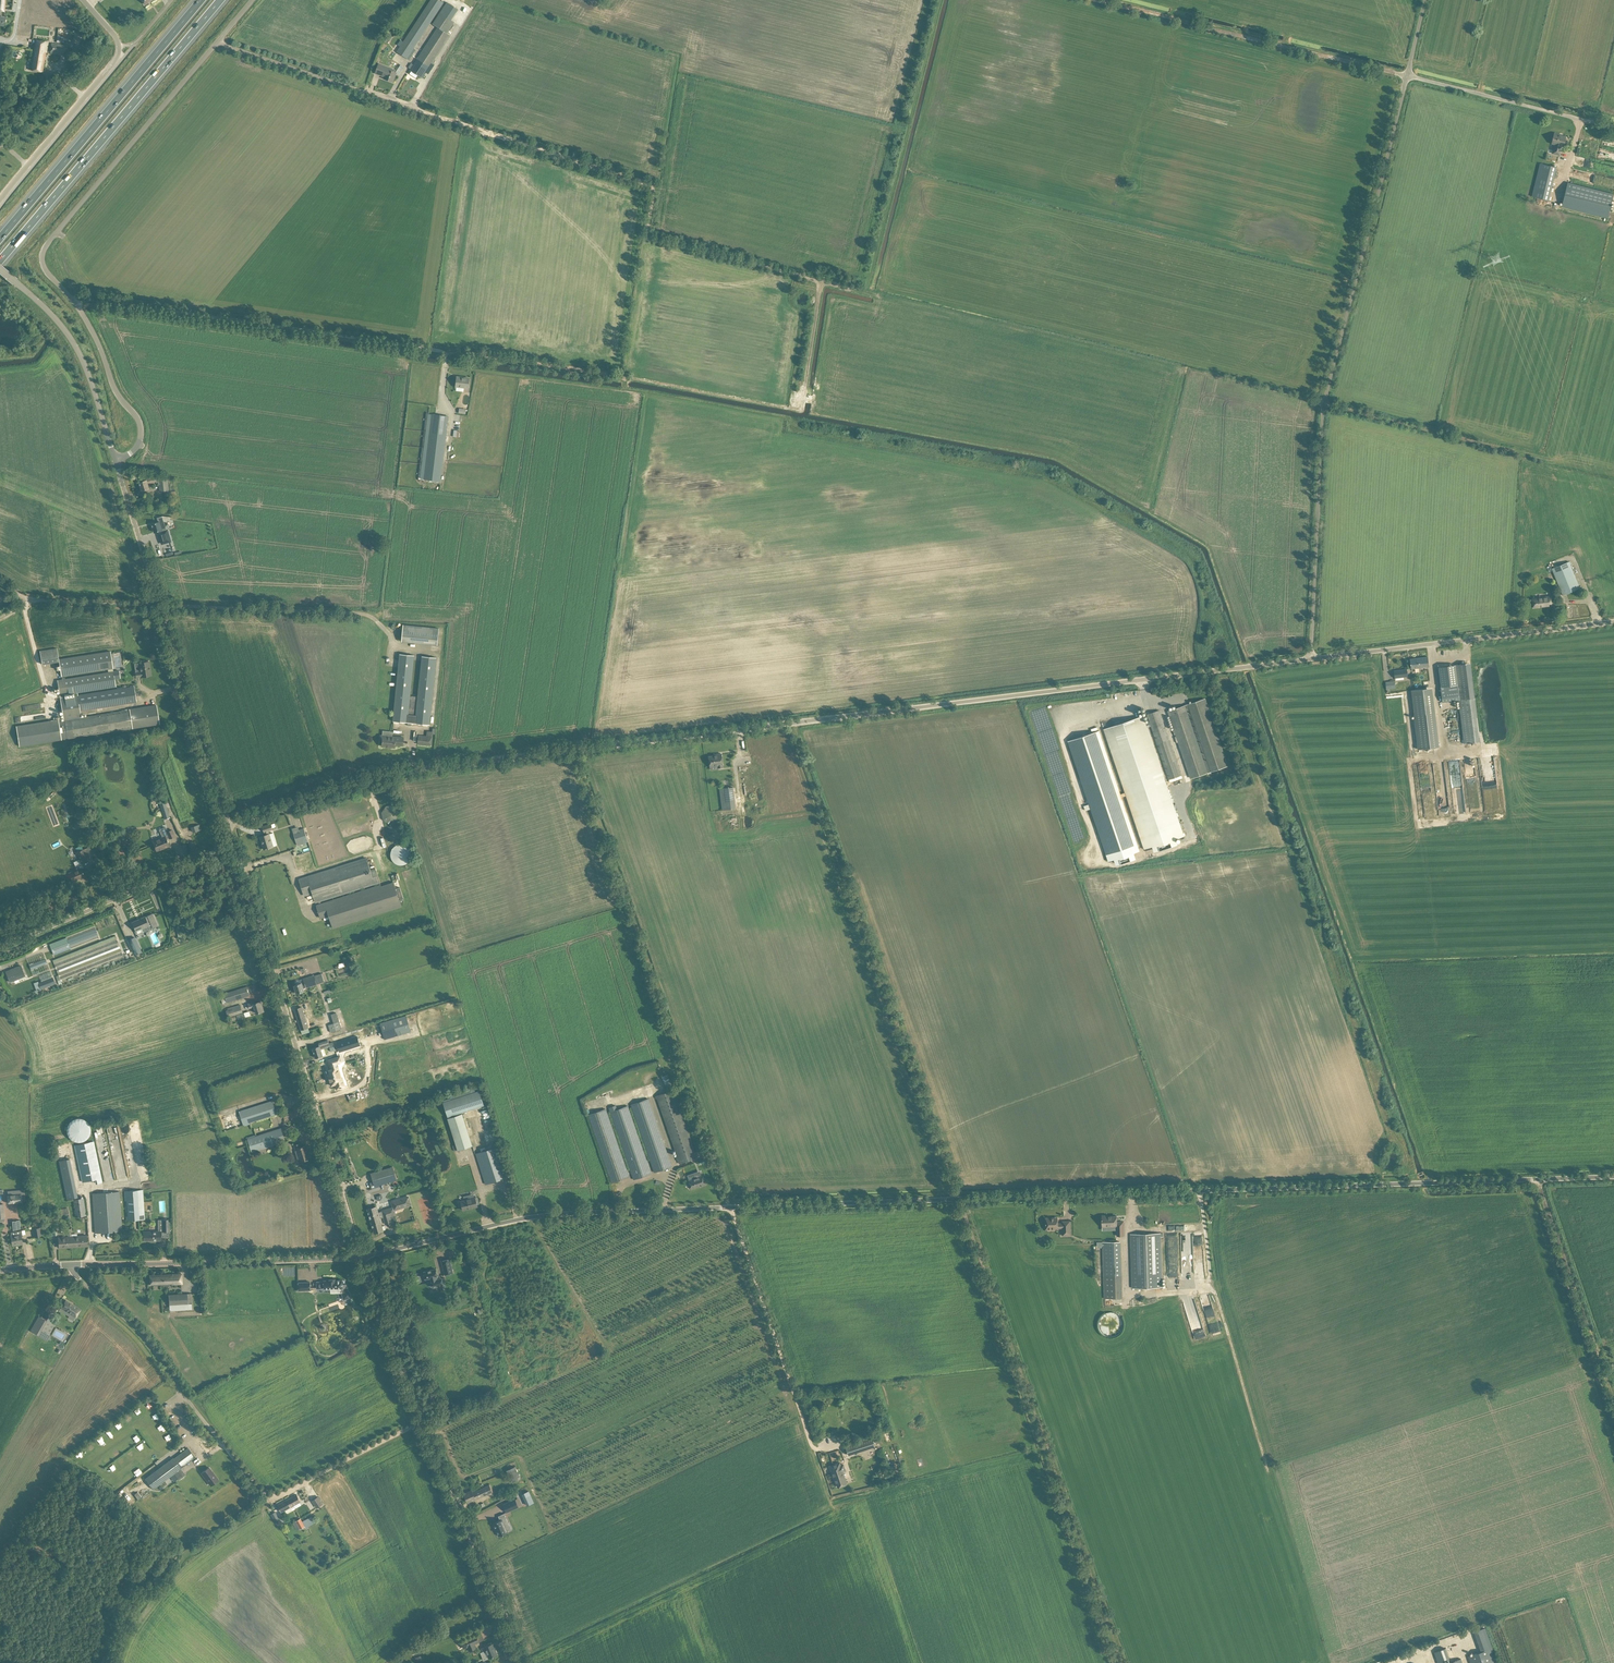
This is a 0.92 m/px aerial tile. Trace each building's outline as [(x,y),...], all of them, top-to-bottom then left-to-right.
[(412,55),(416,50),(413,48),(440,8),(442,9),(433,24),(438,27),(410,69),(422,78),(450,35),(447,33),(455,22),(451,20),(458,9),(447,2),(446,4),(443,3),(439,0),(431,0),(397,52),(409,60),(412,55)] [(48,41),(35,40),(30,70),(42,72),(48,41)] [(66,54),(67,45),(51,43),(50,52),(66,54)] [(393,82),(396,73),(389,70),(390,68),(379,64),(375,73),(383,76),(383,75),(385,76),(384,78),(393,82)] [(1564,146),(1566,137),(1559,135),(1560,134),(1554,133),(1552,143),(1555,144),(1553,153),(1560,155),(1562,146),(1564,146)] [(1549,200),(1555,172),(1557,167),(1540,163),(1539,168),(1532,196),(1549,200)] [(1562,206),(1608,217),(1612,199),(1613,194),(1568,182),(1566,188),(1562,206)] [(457,377),(456,386),(468,388),(469,378),(457,377)] [(448,416),(436,415),(432,414),(431,420),(424,479),(428,480),(433,480),(438,481),(440,481),(445,441),(446,436),(448,422),(448,416)] [(158,476),(156,477),(156,476),(153,477),(146,479),(146,480),(139,482),(142,490),(147,489),(149,488),(148,484),(157,482),(157,483),(159,482),(159,484),(160,484),(159,479),(158,479),(158,476)] [(169,490),(167,477),(159,479),(160,484),(161,492),(165,491),(169,490)] [(159,522),(152,524),(155,532),(158,531),(159,532),(162,544),(171,541),(167,530),(162,516),(157,518),(159,522)] [(172,531),(180,530),(179,519),(171,520),(172,531)] [(1569,561),(1552,568),(1563,595),(1578,589),(1579,591),(1583,590),(1581,586),(1579,586),(1569,561)] [(1533,599),(1533,602),(1534,608),(1549,606),(1549,602),(1554,602),(1553,595),(1542,596),(1542,598),(1533,599)] [(401,641),(437,645),(439,629),(403,625),(401,641)] [(59,661),(59,659),(57,648),(40,651),(42,664),(59,661)] [(113,671),(113,669),(110,651),(78,656),(59,659),(62,677),(62,680),(65,679),(65,676),(81,674),(108,670),(108,672),(113,671)] [(410,695),(414,655),(400,654),(399,667),(395,704),(394,710),(394,715),(393,721),(429,724),(430,719),(436,657),(422,656),(418,696),(410,695)] [(1410,659),(1411,669),(1429,666),(1428,657),(1410,659)] [(1455,665),(1439,667),(1442,688),(1441,688),(1443,702),(1460,700),(1465,743),(1506,738),(1496,659),(1455,665)] [(141,677),(146,676),(151,675),(149,661),(145,662),(145,660),(143,661),(142,662),(140,663),(141,670),(140,672),(136,672),(136,677),(141,676),(141,677)] [(1408,676),(1407,669),(1394,670),(1395,678),(1408,676)] [(63,720),(59,721),(59,719),(16,725),(19,746),(67,739),(74,737),(135,728),(140,727),(160,724),(157,706),(137,709),(132,709),(81,717),(80,711),(131,703),(136,702),(134,687),(128,687),(77,695),(77,692),(115,686),(115,684),(113,671),(108,672),(65,679),(62,680),(58,680),(60,692),(60,695),(63,720)] [(1386,682),(1387,689),(1396,688),(1395,681),(1386,682)] [(1430,694),(1412,696),(1419,749),(1436,747),(1430,694)] [(1169,711),(1170,716),(1191,778),(1227,766),(1205,698),(1188,704),(1188,705),(1186,706),(1185,705),(1169,711)] [(1182,775),(1170,740),(1161,715),(1159,710),(1147,714),(1149,719),(1158,744),(1170,779),(1182,775)] [(1184,836),(1169,792),(1143,716),(1104,729),(1125,792),(1126,795),(1144,849),(1155,845),(1157,851),(1175,845),(1173,839),(1184,836)] [(1099,730),(1068,741),(1089,804),(1091,809),(1109,861),(1117,859),(1118,864),(1134,859),(1132,853),(1140,851),(1122,797),(1126,795),(1125,792),(1121,794),(1099,730)] [(404,737),(392,736),(381,735),(380,736),(379,739),(380,740),(382,741),(382,746),(395,747),(395,745),(403,745),(404,737)] [(431,745),(432,737),(426,736),(419,735),(418,744),(431,745)] [(723,766),(722,759),(722,753),(716,754),(714,754),(714,756),(709,756),(709,762),(710,767),(717,767),(718,768),(723,767),(723,766)] [(720,789),(722,810),(735,809),(733,787),(720,789)] [(159,803),(164,819),(170,817),(165,801),(159,803)] [(399,815),(399,814),(399,812),(398,810),(397,808),(396,807),(394,806),(392,805),(390,805),(388,806),(386,807),(384,808),(383,810),(382,812),(382,814),(382,816),(383,818),(384,819),(385,820),(386,821),(387,822),(389,822),(390,823),(392,823),(393,822),(395,822),(396,821),(397,820),(398,818),(399,817),(399,815)] [(401,833),(401,832),(401,830),(400,829),(400,827),(399,826),(398,825),(396,825),(395,824),(394,824),(392,824),(391,825),(390,825),(388,826),(388,827),(387,829),(386,830),(386,831),(386,833),(387,834),(388,836),(388,837),(390,838),(391,838),(392,839),(394,839),(395,839),(396,838),(398,838),(399,837),(400,836),(400,834),(401,833)] [(172,830),(167,831),(166,827),(159,829),(162,837),(152,841),(154,846),(156,851),(169,846),(166,839),(169,838),(174,836),(172,831),(172,830)] [(300,832),(294,834),(297,845),(303,843),(307,842),(303,828),(299,830),(300,832)] [(266,835),(260,837),(261,841),(262,841),(263,843),(262,843),(264,849),(273,846),(277,845),(273,833),(269,834),(268,831),(265,832),(266,835)] [(119,839),(110,843),(112,847),(121,843),(119,839)] [(411,857),(411,855),(411,853),(411,851),(410,849),(409,848),(407,846),(406,845),(404,844),(402,844),(400,844),(398,845),(396,845),(394,847),(393,848),(392,850),(391,852),(391,854),(391,856),(391,858),(392,859),(393,861),(395,862),(396,863),(398,864),(400,864),(402,864),(404,864),(406,863),(407,862),(409,861),(410,859),(411,857)] [(77,870),(69,873),(71,878),(72,879),(73,881),(77,879),(80,878),(85,876),(81,868),(83,867),(81,863),(89,860),(87,857),(93,854),(90,846),(76,852),(80,859),(74,862),(77,870)] [(367,857),(366,857),(363,858),(299,878),(305,896),(313,893),(316,902),(319,902),(319,904),(321,903),(320,901),(378,883),(378,885),(381,884),(376,868),(375,869),(371,870),(367,857)] [(400,887),(396,889),(394,882),(381,886),(381,884),(378,885),(321,903),(319,904),(316,905),(320,918),(329,916),(333,928),(402,907),(399,900),(403,898),(400,887)] [(143,932),(158,926),(155,918),(153,913),(147,916),(145,917),(132,923),(136,931),(141,928),(143,932)] [(70,946),(98,935),(95,929),(67,940),(66,937),(49,944),(54,955),(70,948),(70,946)] [(123,956),(117,941),(115,936),(53,960),(55,965),(59,975),(56,976),(59,984),(62,983),(61,980),(123,956)] [(127,940),(134,956),(141,952),(135,937),(127,940)] [(31,969),(47,963),(45,959),(29,965),(31,969)] [(8,977),(10,982),(26,976),(23,970),(21,965),(6,972),(8,977)] [(297,993),(302,991),(304,991),(303,987),(306,986),(306,987),(317,984),(314,975),(309,977),(304,978),(304,981),(301,982),(301,983),(294,985),(297,993)] [(53,977),(38,982),(41,989),(55,984),(53,977)] [(222,1004),(227,1002),(249,995),(246,987),(224,994),(220,995),(222,1004)] [(256,1013),(258,1012),(264,1011),(261,1001),(255,1003),(255,1002),(248,1004),(249,1008),(254,1006),(256,1013)] [(240,1004),(227,1008),(227,1010),(226,1010),(228,1017),(243,1012),(240,1004)] [(301,1030),(308,1028),(302,1007),(300,1007),(294,1009),(301,1030)] [(237,1015),(238,1020),(246,1017),(245,1017),(251,1015),(249,1011),(237,1015)] [(334,1023),(328,1025),(331,1032),(341,1028),(341,1027),(336,1012),(331,1014),(334,1023)] [(406,1016),(380,1023),(385,1039),(411,1031),(406,1016)] [(357,1036),(337,1043),(340,1051),(340,1050),(351,1046),(352,1048),(360,1045),(357,1036)] [(329,1075),(328,1075),(331,1085),(335,1084),(337,1089),(342,1087),(341,1083),(338,1083),(337,1079),(342,1078),(338,1067),(337,1067),(336,1063),(342,1062),(340,1056),(328,1060),(331,1069),(329,1069),(331,1074),(329,1075)] [(656,1096),(655,1096),(656,1099),(657,1098),(678,1157),(676,1157),(677,1159),(677,1161),(679,1160),(680,1163),(697,1157),(674,1090),(668,1074),(661,1076),(667,1092),(656,1096)] [(448,1117),(484,1105),(479,1090),(443,1102),(448,1117)] [(672,1166),(670,1161),(648,1098),(631,1104),(655,1172),(672,1166)] [(243,1125),(277,1114),(272,1101),(239,1111),(243,1125)] [(651,1173),(649,1168),(628,1106),(617,1109),(616,1105),(609,1107),(611,1111),(634,1179),(651,1173)] [(629,1176),(627,1171),(606,1109),(588,1115),(612,1182),(629,1176)] [(472,1145),(462,1113),(447,1118),(458,1150),(472,1145)] [(67,1128),(67,1129),(67,1131),(67,1132),(68,1134),(68,1136),(69,1136),(69,1137),(70,1138),(71,1139),(72,1140),(74,1141),(75,1141),(77,1142),(79,1142),(80,1142),(81,1141),(83,1141),(84,1140),(85,1140),(86,1139),(87,1138),(88,1137),(89,1135),(90,1134),(90,1133),(90,1132),(90,1130),(90,1129),(90,1127),(90,1126),(89,1124),(88,1123),(87,1122),(86,1121),(85,1120),(84,1120),(83,1119),(82,1119),(81,1118),(79,1118),(77,1118),(75,1119),(74,1119),(72,1120),(71,1121),(70,1123),(69,1124),(68,1126),(67,1128)] [(284,1136),(279,1138),(277,1129),(276,1130),(247,1139),(251,1152),(280,1143),(281,1142),(286,1141),(284,1136)] [(74,1145),(82,1182),(95,1179),(96,1184),(102,1183),(93,1141),(92,1142),(92,1140),(75,1143),(76,1145),(74,1145)] [(299,1161),(308,1159),(308,1158),(310,1158),(309,1153),(308,1153),(306,1149),(307,1149),(306,1145),(301,1147),(299,1143),(294,1145),(296,1150),(295,1151),(299,1161)] [(507,1177),(506,1172),(498,1146),(476,1153),(485,1184),(507,1177)] [(70,1158),(59,1161),(67,1199),(78,1197),(70,1158)] [(372,1188),(380,1186),(379,1185),(397,1180),(393,1167),(371,1173),(373,1182),(370,1183),(372,1188)] [(694,1178),(688,1180),(691,1189),(700,1186),(706,1184),(703,1175),(699,1176),(698,1172),(693,1174),(694,1178)] [(127,1221),(145,1219),(143,1190),(125,1191),(127,1221)] [(14,1194),(7,1195),(8,1203),(22,1202),(22,1201),(25,1201),(25,1195),(21,1195),(21,1191),(14,1192),(14,1194)] [(92,1193),(92,1196),(95,1233),(122,1231),(119,1191),(92,1193)] [(470,1196),(469,1195),(468,1195),(467,1195),(466,1196),(465,1196),(465,1197),(464,1198),(464,1199),(464,1200),(461,1201),(462,1205),(463,1210),(477,1206),(477,1204),(476,1201),(475,1197),(474,1197),(471,1198),(471,1197),(471,1196),(470,1196)] [(393,1207),(394,1210),(411,1205),(409,1196),(392,1201),(393,1207)] [(83,1198),(73,1199),(76,1217),(86,1215),(83,1198)] [(378,1212),(376,1206),(367,1209),(370,1220),(380,1217),(380,1218),(384,1217),(382,1211),(378,1212)] [(396,1214),(394,1210),(393,1207),(385,1209),(385,1210),(382,1211),(384,1217),(384,1218),(390,1216),(396,1214)] [(1117,1215),(1108,1216),(1108,1215),(1102,1215),(1102,1218),(1102,1219),(1103,1225),(1110,1225),(1111,1227),(1117,1226),(1117,1230),(1117,1236),(1124,1235),(1124,1223),(1124,1221),(1120,1221),(1117,1221),(1117,1215)] [(383,1230),(380,1218),(380,1217),(370,1220),(374,1233),(383,1230)] [(1058,1224),(1058,1218),(1058,1217),(1051,1218),(1046,1218),(1046,1226),(1046,1229),(1058,1229),(1058,1228),(1062,1228),(1063,1235),(1071,1235),(1071,1227),(1071,1221),(1062,1221),(1062,1223),(1060,1223),(1060,1224),(1058,1224)] [(22,1235),(26,1234),(25,1229),(22,1230),(11,1232),(11,1235),(10,1235),(12,1245),(22,1243),(21,1236),(23,1236),(22,1235)] [(161,1240),(161,1234),(161,1231),(143,1232),(143,1240),(161,1240)] [(1161,1237),(1163,1237),(1163,1233),(1161,1233),(1131,1234),(1131,1239),(1132,1288),(1162,1287),(1161,1238),(1161,1237)] [(87,1235),(72,1236),(72,1239),(71,1239),(71,1246),(88,1245),(87,1235)] [(1182,1274),(1193,1274),(1192,1235),(1182,1236),(1182,1274)] [(72,1239),(72,1236),(58,1237),(59,1247),(71,1246),(71,1239),(72,1239)] [(1105,1299),(1122,1298),(1120,1242),(1115,1242),(1102,1242),(1103,1246),(1103,1247),(1104,1287),(1104,1299),(1105,1299)] [(450,1258),(442,1260),(445,1274),(453,1272),(450,1258)] [(436,1269),(424,1271),(426,1278),(430,1277),(430,1281),(432,1281),(433,1287),(443,1285),(442,1278),(441,1278),(439,1278),(438,1275),(437,1275),(436,1272),(436,1269)] [(150,1285),(182,1283),(182,1273),(150,1275),(150,1285)] [(322,1281),(317,1282),(317,1288),(324,1288),(331,1288),(332,1288),(333,1289),(334,1289),(335,1288),(336,1288),(340,1288),(342,1291),(341,1291),(341,1292),(342,1292),(342,1293),(344,1299),(351,1296),(349,1291),(347,1285),(343,1284),(342,1280),(335,1280),(335,1279),(330,1279),(327,1279),(327,1280),(323,1280),(324,1281),(322,1281)] [(310,1282),(298,1282),(298,1290),(310,1290),(310,1282)] [(192,1303),(191,1299),(191,1293),(168,1294),(170,1310),(181,1309),(180,1304),(192,1303)] [(1200,1298),(1203,1306),(1211,1304),(1208,1295),(1200,1298)] [(76,1317),(80,1309),(72,1304),(72,1303),(65,1299),(61,1307),(65,1310),(63,1312),(69,1316),(71,1314),(76,1317)] [(47,1320),(39,1316),(31,1330),(39,1334),(47,1320)] [(171,1435),(163,1439),(166,1444),(173,1440),(171,1435)] [(871,1435),(844,1444),(848,1455),(875,1446),(871,1435)] [(145,1479),(152,1489),(191,1460),(195,1457),(188,1448),(174,1458),(173,1457),(145,1479)] [(840,1461),(829,1465),(835,1484),(836,1484),(837,1487),(848,1484),(844,1474),(843,1475),(842,1472),(844,1472),(846,1471),(843,1464),(841,1464),(840,1461)] [(520,1478),(518,1473),(515,1466),(507,1470),(512,1482),(520,1478)] [(211,1485),(214,1483),(218,1479),(217,1480),(211,1472),(212,1471),(209,1467),(201,1473),(211,1485)] [(112,1471),(115,1476),(120,1472),(117,1468),(112,1471)] [(181,1468),(174,1474),(178,1479),(185,1474),(181,1468)] [(468,1502),(475,1499),(492,1491),(490,1485),(472,1492),(471,1490),(464,1493),(468,1502)] [(297,1494),(287,1499),(291,1507),(294,1505),(300,1502),(301,1502),(299,1499),(297,1494)] [(318,1496),(312,1500),(317,1507),(323,1503),(318,1496)] [(281,1512),(291,1507),(287,1499),(277,1505),(281,1512)] [(515,1499),(503,1504),(506,1512),(519,1507),(515,1499)] [(275,1512),(270,1514),(275,1521),(278,1519),(275,1512)] [(500,1520),(493,1523),(499,1536),(508,1532),(504,1524),(508,1522),(504,1513),(498,1516),(500,1520)] [(312,1516),(303,1521),(305,1526),(306,1528),(316,1522),(312,1516)] [(301,1518),(296,1521),(300,1529),(305,1526),(303,1521),(301,1518)] [(1491,1653),(1494,1652),(1485,1628),(1474,1632),(1481,1651),(1468,1656),(1471,1662),(1495,1662),(1491,1653)] [(479,1642),(476,1634),(460,1641),(463,1649),(467,1647),(469,1651),(477,1648),(475,1644),(479,1642)] [(497,1654),(494,1647),(493,1643),(488,1645),(484,1647),(481,1648),(486,1659),(489,1658),(492,1657),(497,1654)] [(1439,1662),(1462,1662),(1461,1659),(1451,1662),(1446,1648),(1435,1652),(1439,1662)]
